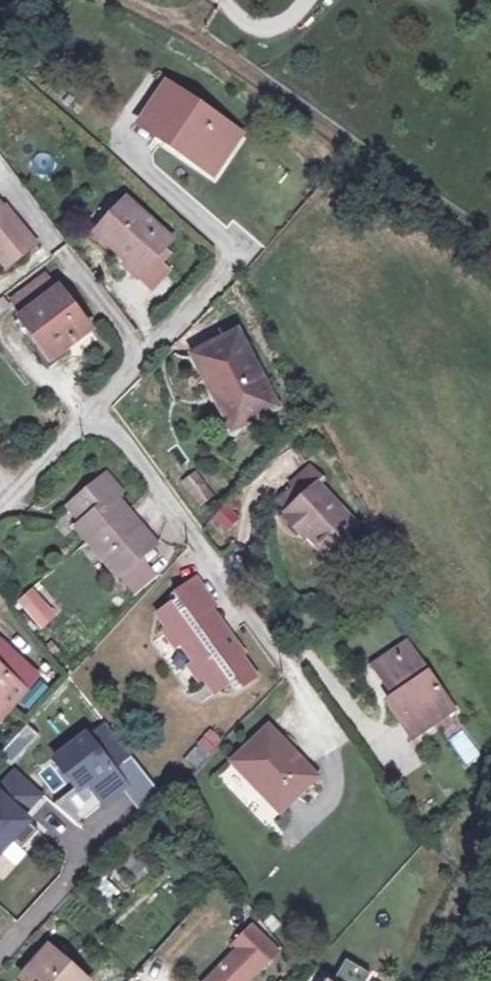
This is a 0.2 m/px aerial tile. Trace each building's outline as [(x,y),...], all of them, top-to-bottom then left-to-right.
[(198,157),(214,167),(224,152),(239,162),(255,136),(178,90),(153,130),(169,140),(172,136),(201,154),(198,157)] [(229,177),(239,162),(224,152),(214,167),(229,177)] [(179,241),(135,201),(104,233),(124,252),(129,247),(139,256),(131,263),(146,277),(148,274),(162,260),(179,241)] [(26,236),(0,206),(0,256),(1,257),(26,236)] [(162,260),(148,274),(160,285),(174,271),(162,260)] [(50,271),(13,302),(26,318),(63,286),(50,271)] [(63,286),(26,318),(60,360),(97,329),(63,286)] [(17,325),(55,372),(64,365),(60,360),(26,318),(17,325)] [(249,330),(201,355),(220,391),(234,384),(254,422),(286,406),(249,330)] [(220,391),(240,430),(254,422),(234,384),(220,391)] [(283,504),(293,513),(324,482),(327,480),(312,466),(295,483),(300,487),(283,504)] [(181,482),(199,507),(214,496),(196,471),(181,482)] [(74,524),(84,535),(121,504),(111,492),(116,488),(104,474),(68,505),(81,520),(74,524)] [(363,522),(324,482),(293,513),(296,517),(291,521),(303,533),(308,529),(315,535),(332,553),(363,522)] [(152,541),(121,504),(84,535),(99,552),(104,548),(122,569),(152,541)] [(233,509),(224,520),(234,530),(244,519),(233,509)] [(309,540),(315,535),(308,529),(303,533),(309,540)] [(116,573),(122,569),(104,548),(99,552),(116,573)] [(122,569),(116,573),(133,592),(156,572),(139,554),(122,569)] [(246,652),(227,628),(205,647),(193,631),(200,624),(194,617),(205,607),(209,604),(190,581),(171,597),(180,608),(176,612),(170,604),(155,617),(168,632),(164,635),(177,650),(181,647),(194,663),(190,666),(203,682),(207,678),(219,693),(239,677),(245,685),(260,673),(245,653),(246,652)] [(40,632),(59,614),(35,587),(15,604),(40,632)] [(227,628),(209,604),(194,617),(200,624),(193,631),(205,647),(227,628)] [(0,633),(0,657),(12,644),(0,633)] [(461,707),(414,641),(382,663),(398,687),(404,683),(409,689),(396,699),(422,736),(461,707)] [(0,657),(0,691),(19,709),(48,678),(12,644),(0,657)] [(19,709),(0,691),(0,728),(0,729),(19,709)] [(143,750),(120,717),(101,731),(99,728),(66,751),(89,784),(99,777),(113,797),(136,781),(124,763),(143,750)] [(264,770),(299,804),(303,799),(327,775),(278,728),(244,762),(259,776),(264,770)] [(466,729),(450,738),(467,766),(483,756),(466,729)] [(208,761),(223,739),(209,730),(194,751),(208,761)] [(55,789),(28,764),(12,781),(16,786),(0,803),(0,837),(11,847),(23,834),(34,844),(50,826),(28,806),(33,801),(39,806),(55,789)] [(89,820),(113,797),(99,777),(89,784),(89,783),(66,799),(89,820)] [(27,862),(39,849),(34,844),(23,834),(11,847),(27,862)] [(259,928),(208,977),(212,980),(253,980),(282,953),(259,928)] [(27,976),(33,980),(94,980),(53,946),(27,976)] [(357,959),(343,980),(377,980),(381,974),(357,959)]
